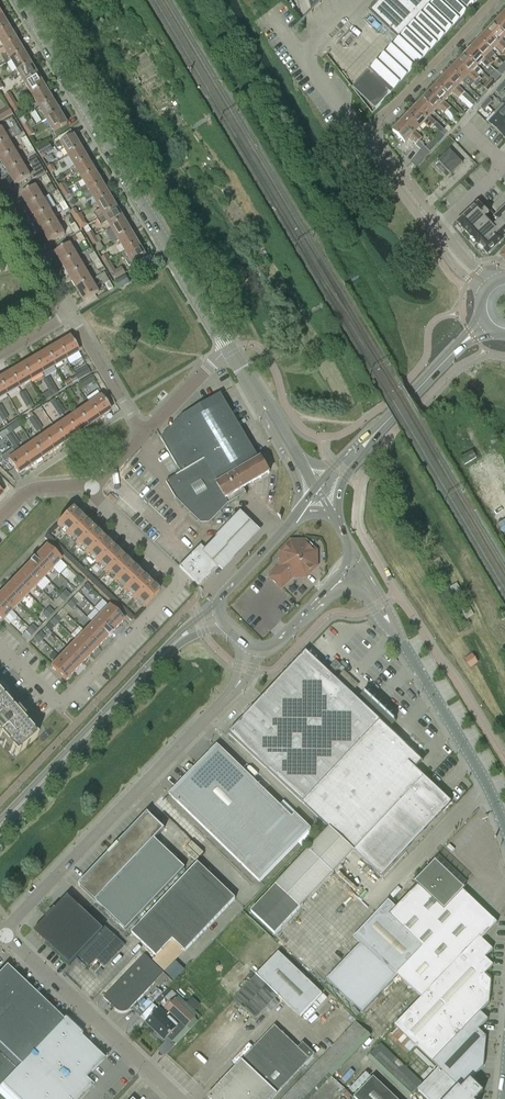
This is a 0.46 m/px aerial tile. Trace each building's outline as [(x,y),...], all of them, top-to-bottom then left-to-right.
[(312,12),(309,15),(303,22),(296,29),(296,30),(309,16),(312,13),(316,9),(324,0),(325,0),(308,0),(312,12)] [(353,88),(376,110),(391,94),(392,94),(453,29),(456,31),(465,21),(463,19),(481,0),(380,0),(376,4),(369,12),(399,40),(390,49),(382,57),(375,65),(368,72),(353,88)] [(4,16),(0,18),(0,34),(11,28),(4,16)] [(501,17),(494,25),(504,36),(504,21),(501,17)] [(503,41),(504,38),(504,36),(494,25),(487,32),(504,50),(504,43),(503,41)] [(11,28),(0,34),(0,39),(5,48),(19,40),(11,28)] [(479,40),(492,52),(496,48),(503,54),(504,51),(504,50),(487,32),(479,40)] [(5,48),(0,50),(0,55),(5,63),(12,59),(12,60),(26,51),(19,40),(5,48)] [(492,52),(479,40),(472,48),(491,66),(494,63),(491,60),(495,55),(492,52)] [(491,66),(472,48),(465,55),(477,67),(481,63),(488,69),(491,66)] [(26,51),(12,60),(19,72),(33,63),(26,51)] [(477,67),(465,55),(458,63),(477,81),(479,78),(478,77),(482,72),(477,67)] [(33,63),(19,72),(26,84),(40,76),(33,63)] [(458,63),(451,70),(463,82),(470,88),(474,84),(477,81),(458,63)] [(463,82),(451,70),(443,78),(474,106),(476,103),(465,93),(459,87),(463,82)] [(491,79),(495,84),(502,76),(497,72),(496,71),(489,78),(491,79)] [(47,87),(40,76),(26,84),(34,96),(47,87)] [(474,106),(443,78),(436,86),(449,97),(453,93),(459,99),(470,110),(474,106)] [(495,84),(491,79),(484,87),(487,91),(488,91),(495,84)] [(449,97),(436,86),(429,93),(455,117),(458,114),(445,102),(449,97)] [(47,87),(34,96),(38,103),(33,106),(35,111),(54,99),(47,87)] [(18,105),(17,105),(10,93),(5,96),(12,108),(18,105)] [(455,117),(429,93),(422,101),(434,113),(439,108),(445,114),(444,115),(455,125),(459,122),(455,118),(455,117)] [(54,99),(35,111),(42,122),(48,119),(48,120),(62,112),(54,99)] [(415,108),(434,126),(436,123),(430,117),(434,113),(422,101),(415,108)] [(21,102),(17,105),(18,105),(12,108),(15,113),(24,108),(21,102)] [(494,114),(498,117),(498,116),(504,123),(504,106),(503,105),(494,114)] [(13,114),(11,110),(9,108),(0,114),(0,121),(13,114)] [(434,126),(415,108),(408,116),(420,128),(424,124),(431,129),(433,127),(434,126)] [(69,124),(62,112),(48,120),(55,132),(69,124)] [(420,128),(408,116),(400,124),(419,142),(419,141),(422,138),(416,133),(420,128)] [(490,125),(504,139),(504,123),(498,116),(498,117),(490,125)] [(27,132),(32,130),(24,117),(19,120),(27,132)] [(434,126),(433,127),(440,132),(445,137),(447,134),(448,134),(444,130),(436,123),(434,126)] [(400,124),(393,131),(406,143),(409,140),(412,143),(413,141),(417,144),(419,142),(400,124)] [(11,141),(4,128),(0,130),(0,147),(11,141)] [(70,156),(83,148),(76,135),(74,136),(71,131),(55,140),(56,143),(60,140),(62,143),(55,148),(58,153),(65,149),(70,156)] [(440,132),(433,140),(438,144),(445,137),(440,132)] [(26,148),(31,145),(26,137),(20,141),(22,145),(20,147),(21,147),(18,149),(19,151),(26,147),(26,148)] [(433,140),(426,148),(431,152),(438,144),(433,140)] [(0,147),(0,158),(2,162),(18,153),(11,141),(0,147)] [(417,145),(416,145),(422,151),(425,147),(419,141),(419,142),(417,144),(417,145)] [(49,143),(38,150),(43,159),(47,157),(46,155),(53,151),(49,143)] [(35,151),(31,145),(26,148),(30,154),(35,151)] [(422,151),(411,163),(415,167),(416,168),(430,152),(431,152),(426,148),(425,147),(422,151)] [(90,160),(83,148),(70,156),(76,167),(77,168),(90,160)] [(451,151),(436,164),(449,177),(463,164),(451,151)] [(18,153),(2,162),(9,174),(25,165),(18,153)] [(77,168),(76,167),(70,172),(73,177),(80,173),(84,180),(97,172),(90,160),(77,168)] [(32,177),(25,165),(9,174),(16,186),(18,189),(38,178),(36,175),(32,177)] [(41,165),(36,168),(40,175),(45,172),(41,165)] [(52,165),(47,168),(51,174),(56,171),(52,165)] [(97,172),(84,180),(87,185),(80,190),(83,196),(105,184),(97,172)] [(47,175),(42,178),(46,185),(51,182),(47,175)] [(62,193),(68,189),(64,183),(59,187),(62,193)] [(112,196),(105,184),(83,196),(87,202),(94,197),(98,204),(112,196)] [(30,208),(45,199),(38,186),(22,196),(30,208)] [(71,194),(68,189),(62,193),(65,198),(71,194)] [(60,206),(65,203),(60,195),(56,198),(60,206)] [(112,196),(98,204),(102,210),(94,215),(98,220),(119,208),(112,196)] [(52,211),(45,199),(30,208),(36,220),(52,211)] [(69,209),(65,203),(60,206),(64,212),(69,209)] [(458,224),(465,231),(471,238),(478,245),(488,256),(504,241),(503,239),(504,237),(504,209),(496,218),(491,213),(489,215),(485,212),(478,204),(475,207),(470,212),(458,224)] [(80,215),(79,214),(76,208),(71,212),(74,218),(80,215)] [(119,208),(98,220),(101,226),(108,221),(112,228),(126,220),(119,208)] [(59,222),(52,211),(36,220),(43,232),(59,222)] [(81,213),(79,214),(80,215),(74,218),(81,229),(88,225),(84,219),(85,219),(81,213)] [(126,220),(112,228),(119,239),(133,231),(126,220)] [(66,235),(59,222),(43,232),(51,244),(55,242),(56,244),(68,237),(66,235)] [(75,223),(70,226),(75,233),(79,230),(75,223)] [(96,238),(95,237),(92,231),(90,233),(88,229),(85,231),(91,241),(96,238)] [(140,244),(133,231),(119,239),(127,252),(140,244)] [(81,233),(76,236),(86,252),(90,249),(81,233)] [(99,235),(95,237),(96,238),(91,241),(94,246),(102,241),(99,235)] [(63,266),(79,256),(72,244),(56,253),(63,266)] [(140,244),(127,252),(130,258),(126,261),(129,266),(147,255),(140,244)] [(94,263),(99,260),(95,253),(90,256),(94,263)] [(105,265),(111,262),(107,255),(101,258),(105,265)] [(86,268),(79,256),(63,266),(70,277),(86,268)] [(103,267),(99,260),(94,263),(98,270),(103,267)] [(111,262),(105,265),(114,281),(126,274),(122,267),(116,271),(111,262)] [(93,280),(86,268),(70,277),(77,289),(93,280)] [(126,277),(116,283),(119,289),(130,283),(126,277)] [(93,280),(77,289),(85,302),(101,292),(93,280)] [(110,282),(105,285),(109,292),(114,289),(110,282)] [(71,337),(58,344),(67,359),(79,352),(71,337)] [(58,344),(46,351),(55,367),(67,359),(58,344)] [(46,351),(34,358),(43,374),(55,367),(46,351)] [(34,358),(22,365),(31,381),(43,374),(34,358)] [(31,381),(22,365),(10,372),(19,388),(31,381)] [(87,367),(74,374),(78,380),(90,373),(87,367)] [(0,378),(0,382),(7,395),(19,388),(10,372),(0,378)] [(96,381),(92,375),(85,379),(89,385),(96,381)] [(47,389),(54,385),(49,377),(42,381),(47,389)] [(72,384),(70,380),(69,379),(64,382),(67,387),(72,384)] [(83,389),(89,385),(85,379),(79,383),(82,388),(83,389)] [(54,385),(47,389),(49,392),(40,396),(43,401),(58,393),(54,385)] [(24,403),(30,399),(25,391),(19,395),(24,403)] [(182,418),(161,439),(182,473),(166,482),(177,500),(183,506),(207,529),(220,514),(219,514),(230,503),(240,496),(238,492),(271,473),(262,459),(259,460),(221,395),(182,418)] [(90,404),(100,418),(112,410),(102,396),(90,404)] [(30,399),(24,403),(28,411),(34,407),(30,399)] [(55,411),(61,407),(57,401),(51,405),(55,411)] [(100,418),(90,404),(79,411),(88,426),(100,418)] [(61,407),(55,411),(60,417),(66,413),(61,407)] [(79,411),(67,419),(77,434),(88,426),(79,411)] [(5,412),(0,414),(0,418),(2,422),(8,418),(5,412)] [(31,425),(37,421),(31,413),(25,417),(31,425)] [(77,434),(67,419),(56,427),(65,442),(77,434)] [(6,429),(5,430),(8,434),(12,432),(20,427),(17,423),(17,422),(6,429)] [(38,423),(32,427),(36,433),(40,429),(42,428),(38,423)] [(48,432),(44,435),(54,449),(65,442),(56,427),(48,432)] [(0,440),(1,440),(3,438),(5,437),(8,434),(5,430),(0,434),(0,439),(0,440)] [(8,434),(5,437),(9,442),(16,438),(12,432),(8,434)] [(38,439),(32,443),(42,457),(54,449),(44,435),(38,439)] [(16,438),(9,442),(10,443),(13,448),(16,446),(19,444),(16,438)] [(32,443),(21,451),(31,465),(42,457),(32,443)] [(15,455),(9,459),(19,473),(31,465),(21,451),(20,451),(17,446),(16,446),(13,448),(11,449),(15,455)] [(473,451),(461,458),(465,465),(477,458),(473,451)] [(82,519),(82,518),(81,518),(77,515),(78,514),(76,513),(74,512),(74,511),(72,509),(71,510),(70,512),(64,518),(63,519),(60,522),(60,523),(58,524),(57,525),(59,527),(61,529),(62,530),(63,530),(66,534),(67,535),(82,519)] [(257,527),(241,511),(201,551),(219,568),(222,571),(261,531),(257,527)] [(67,535),(69,536),(71,538),(70,538),(72,540),(72,539),(76,543),(76,544),(92,528),(91,527),(91,528),(87,524),(86,522),(85,522),(84,521),(84,520),(82,519),(67,535)] [(76,544),(78,546),(78,545),(80,547),(81,549),(82,548),(85,552),(86,553),(101,537),(101,536),(100,537),(96,533),(97,533),(95,531),(93,530),(92,528),(76,544)] [(86,553),(87,555),(88,554),(90,556),(89,556),(91,558),(95,561),(95,562),(111,546),(110,546),(106,542),(105,540),(104,541),(103,539),(101,537),(86,553)] [(49,542),(55,548),(58,545),(52,539),(49,542)] [(276,573),(272,578),(282,588),(293,577),(307,577),(317,566),(317,552),(307,542),(292,542),(282,552),(282,567),(280,567),(276,571),(276,573)] [(46,545),(38,554),(53,569),(61,560),(46,545)] [(200,545),(179,567),(198,585),(219,564),(200,545)] [(95,562),(97,564),(97,563),(99,565),(100,567),(101,567),(105,570),(104,571),(105,571),(120,555),(119,555),(115,551),(116,551),(114,549),(114,550),(112,548),(111,546),(95,562)] [(58,551),(64,557),(67,554),(61,548),(58,551)] [(44,577),(53,569),(38,554),(29,563),(44,577)] [(115,580),(130,564),(129,564),(125,560),(124,559),(122,557),(120,555),(105,571),(107,573),(109,574),(108,575),(110,576),(114,579),(114,580),(115,580)] [(68,560),(74,566),(77,563),(71,557),(68,560)] [(36,586),(44,577),(29,563),(21,571),(36,586)] [(124,590),(139,574),(139,573),(134,569),(135,569),(133,568),(131,566),(130,564),(115,580),(116,582),(118,583),(118,584),(119,585),(120,585),(124,589),(123,589),(124,590)] [(77,569),(83,575),(86,572),(80,566),(77,569)] [(28,594),(36,586),(21,571),(13,580),(28,594)] [(134,599),(149,583),(148,582),(144,579),(144,578),(143,577),(141,575),(139,574),(124,590),(126,591),(128,593),(127,593),(129,594),(133,598),(134,599)] [(86,578),(93,584),(96,581),(90,575),(86,578)] [(80,585),(84,581),(79,576),(75,580),(80,585)] [(20,603),(28,594),(13,580),(5,589),(20,603)] [(149,583),(134,599),(135,600),(137,602),(138,603),(139,603),(143,607),(142,607),(144,608),(146,606),(147,604),(149,602),(150,600),(151,601),(155,597),(154,596),(156,595),(159,592),(158,591),(157,591),(154,588),(154,587),(152,586),(150,584),(149,583)] [(88,593),(92,589),(87,584),(83,588),(88,593)] [(99,584),(96,587),(102,593),(105,590),(99,584)] [(12,612),(20,603),(5,589),(0,594),(0,601),(12,612)] [(67,599),(70,595),(65,590),(62,594),(67,599)] [(105,596),(111,602),(115,599),(109,593),(105,596)] [(62,594),(59,598),(64,603),(67,599),(62,594)] [(73,598),(70,602),(75,606),(78,603),(73,598)] [(0,601),(0,618),(3,621),(12,612),(0,601)] [(71,610),(75,606),(70,602),(66,605),(71,610)] [(115,605),(121,611),(124,608),(118,602),(115,605)] [(100,614),(116,629),(124,620),(109,605),(100,614)] [(49,608),(46,611),(51,616),(54,612),(49,608)] [(47,620),(51,616),(46,611),(42,615),(47,620)] [(128,611),(124,614),(131,621),(134,618),(128,611)] [(92,623),(107,637),(116,629),(100,614),(92,623)] [(57,615),(54,619),(59,624),(62,620),(57,615)] [(55,627),(59,624),(54,619),(50,622),(55,627)] [(107,637),(92,623),(84,632),(99,646),(107,637)] [(34,633),(38,630),(33,625),(29,628),(34,633)] [(29,628),(26,632),(31,637),(34,633),(29,628)] [(41,632),(37,636),(42,641),(46,637),(41,632)] [(76,640),(91,655),(99,646),(84,632),(76,640)] [(42,641),(37,636),(34,639),(39,644),(42,641)] [(461,636),(453,641),(466,659),(464,660),(470,668),(478,662),(461,636)] [(68,649),(83,663),(91,655),(76,640),(68,649)] [(83,663),(68,649),(59,657),(74,672),(83,663)] [(306,805),(383,723),(333,676),(342,666),(337,661),(327,671),(307,652),(230,734),(306,805)] [(74,672),(59,657),(51,666),(66,681),(74,672)] [(0,696),(0,738),(16,756),(37,738),(22,721),(25,719),(19,712),(16,714),(0,696)] [(383,723),(306,805),(330,828),(251,912),(275,935),(355,851),(382,877),(452,803),(416,769),(423,761),(383,723)] [(218,745),(169,795),(261,883),(312,830),(293,811),(294,811),(284,801),(280,806),(218,745)] [(150,815),(148,813),(79,885),(126,930),(185,868),(155,839),(165,829),(150,815)] [(466,887),(469,884),(440,857),(437,860),(466,887)] [(388,901),(357,933),(354,938),(360,944),(327,979),(362,1013),(396,978),(398,975),(421,998),(482,939),(498,923),(463,890),(465,888),(464,887),(464,888),(437,860),(437,859),(416,882),(419,885),(411,892),(396,908),(388,901)] [(142,923),(132,933),(157,957),(173,940),(185,951),(186,952),(236,899),(199,863),(141,923),(142,923)] [(68,896),(34,932),(46,942),(70,965),(77,958),(89,969),(97,960),(99,962),(105,968),(126,946),(106,928),(107,927),(106,927),(103,929),(79,907),(80,906),(68,896)] [(482,939),(421,998),(395,1026),(432,1062),(480,1012),(481,1012),(490,1003),(492,981),(485,974),(493,966),(485,958),(493,950),(482,939)] [(256,974),(234,998),(250,1014),(256,1019),(267,1008),(271,1012),(279,1004),(274,999),(278,996),(300,1017),(322,994),(279,952),(257,975),(256,974)] [(145,955),(104,998),(118,1010),(120,1012),(121,1012),(122,1012),(125,1012),(126,1012),(128,1011),(129,1010),(165,973),(145,955)] [(18,1069),(63,1020),(7,966),(0,974),(0,1052),(18,1069)] [(169,988),(163,995),(168,1001),(175,993),(169,988)] [(153,1004),(141,1018),(146,1022),(164,1040),(167,1037),(172,1042),(185,1027),(186,1028),(196,1018),(195,1017),(197,1013),(179,997),(176,1000),(174,998),(165,1009),(180,1022),(175,1027),(166,1018),(168,1016),(159,1008),(158,1009),(153,1004)] [(480,1012),(432,1062),(439,1069),(452,1081),(462,1090),(471,1080),(484,1067),(487,1037),(479,1029),(488,1020),(481,1012),(480,1012)] [(0,1087),(0,1098),(1,1098),(79,1098),(91,1086),(86,1082),(106,1061),(63,1020),(18,1069),(0,1087)] [(283,1098),(310,1098),(370,1036),(356,1023),(283,1098)] [(208,1097),(211,1098),(273,1098),(310,1060),(309,1059),(314,1054),(303,1043),(298,1049),(274,1026),(208,1097)] [(381,1044),(368,1058),(410,1097),(423,1083),(381,1044)] [(0,1052),(0,1087),(18,1069),(0,1052)] [(452,1081),(439,1069),(418,1091),(427,1098),(448,1098),(452,1095),(445,1088),(452,1081)] [(354,1098),(355,1098),(397,1098),(374,1077),(354,1098)] [(452,1081),(445,1088),(452,1095),(448,1098),(478,1098),(484,1093),(483,1092),(471,1080),(462,1090),(452,1081)]
